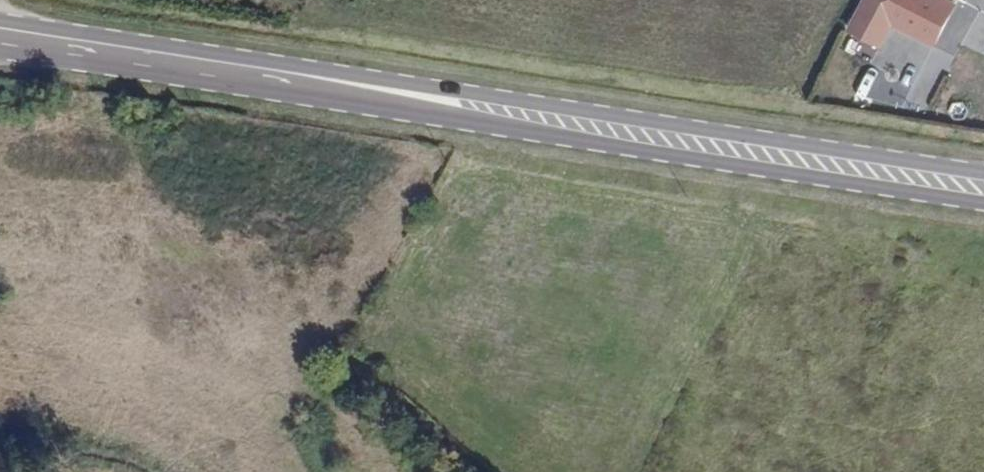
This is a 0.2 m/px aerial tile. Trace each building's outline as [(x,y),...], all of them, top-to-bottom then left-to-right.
[(952,0),(859,0),(845,29),(879,49),(890,26),(932,46),(953,1),(952,0)]
